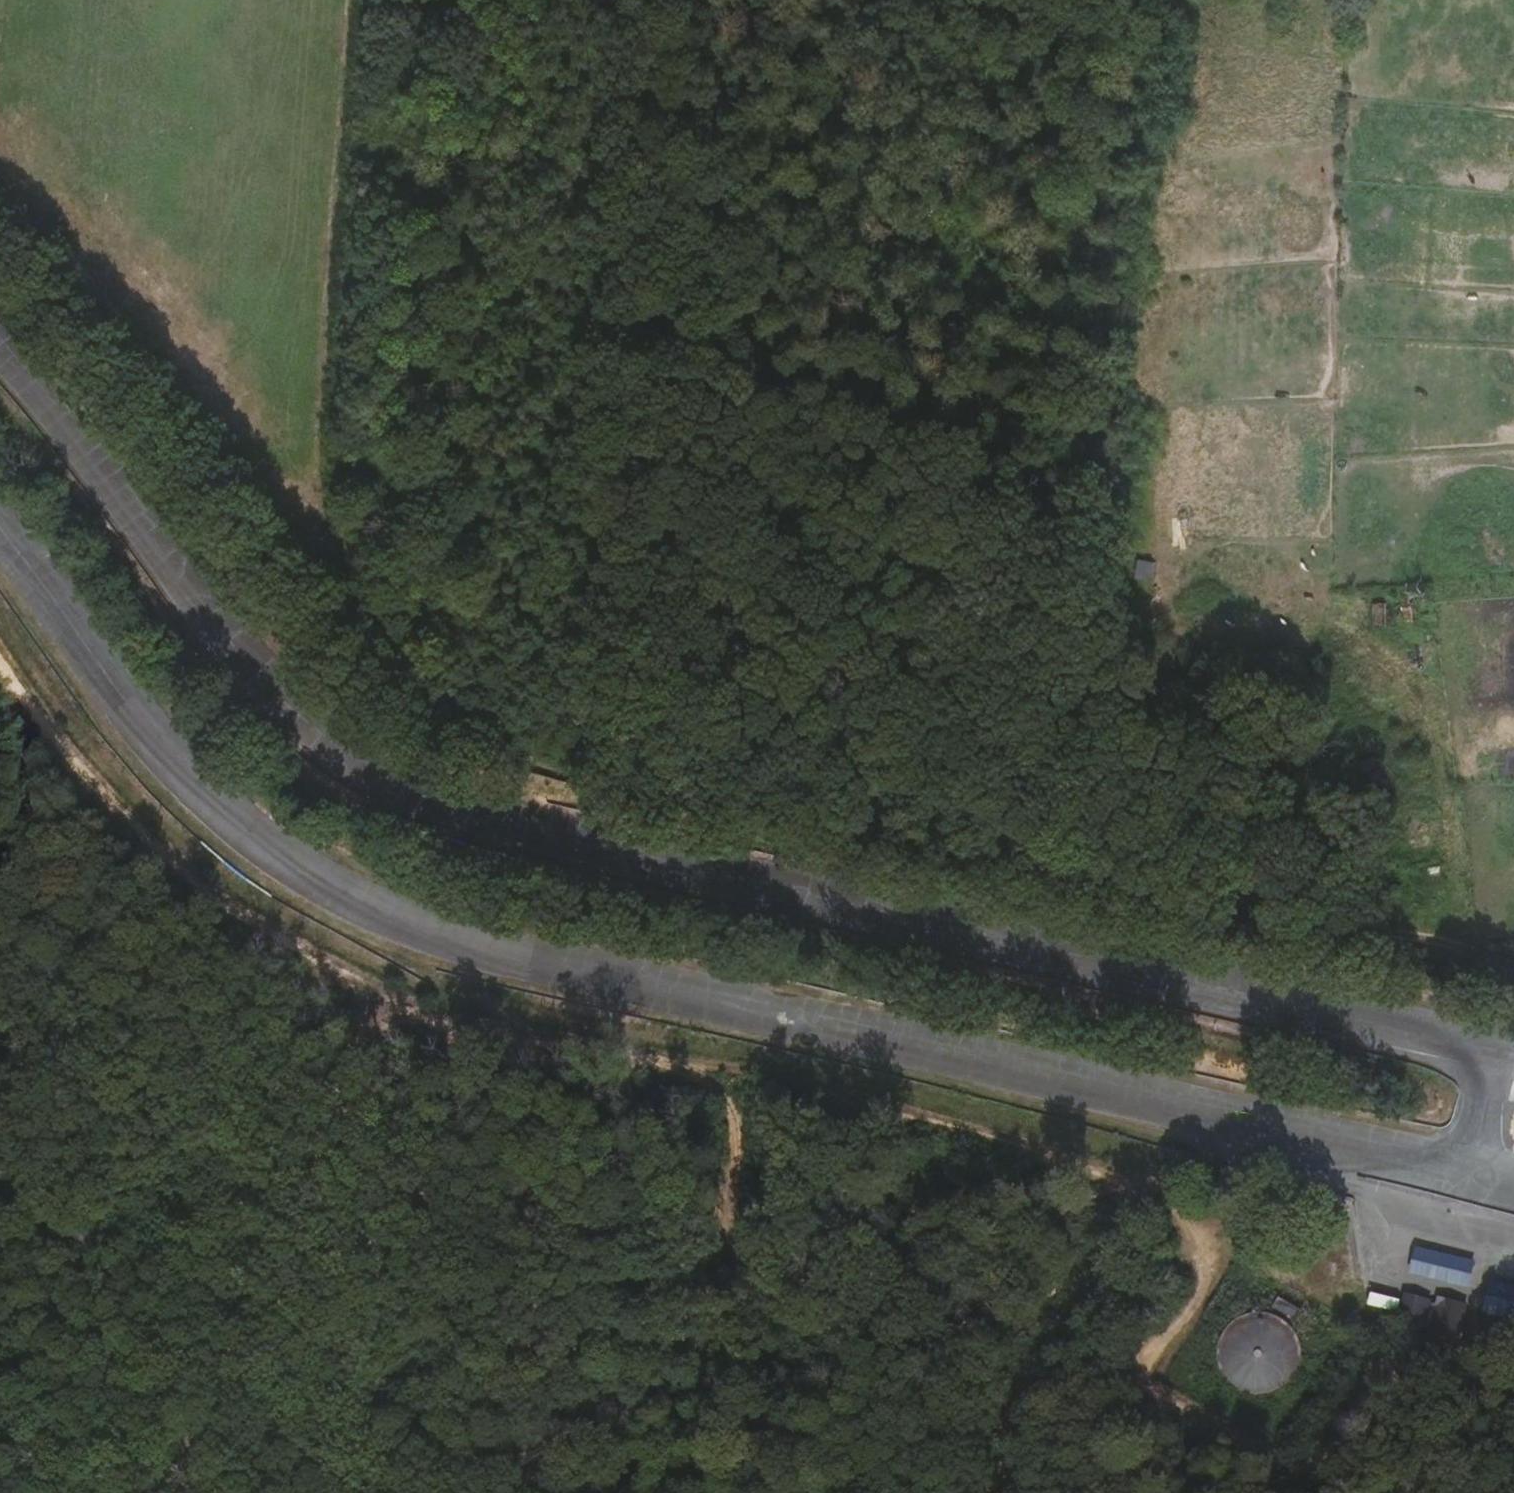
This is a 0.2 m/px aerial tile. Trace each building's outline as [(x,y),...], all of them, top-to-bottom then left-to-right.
[(1416,1247),(1410,1271),(1473,1285),(1478,1261),(1416,1247)] [(1487,1314),(1513,1316),(1513,1285),(1490,1282),(1487,1314)] [(1433,1300),(1407,1293),(1399,1318),(1425,1325),(1433,1300)] [(1306,1356),(1303,1342),(1298,1328),(1307,1310),(1281,1296),(1272,1314),(1257,1313),(1244,1318),(1232,1327),(1224,1339),(1222,1353),(1224,1368),(1231,1381),(1241,1390),(1255,1396),(1270,1396),(1283,1392),(1295,1383),(1303,1370),(1306,1356)] [(1470,1304),(1437,1296),(1429,1331),(1461,1339),(1470,1304)]
